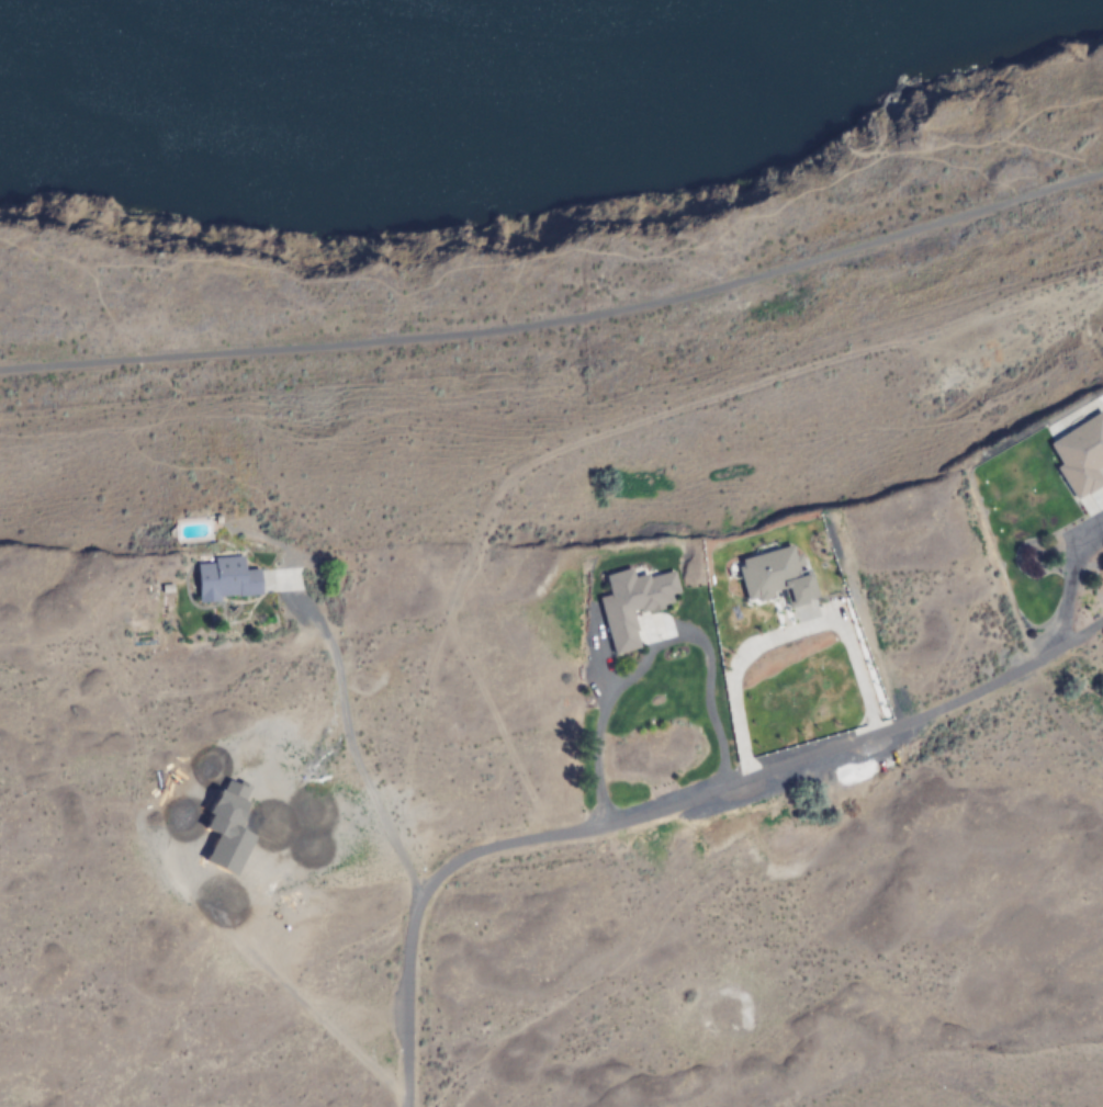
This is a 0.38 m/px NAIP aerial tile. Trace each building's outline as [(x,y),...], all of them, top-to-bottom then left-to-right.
[(1054,441),(1054,447),(1060,458),(1060,469),(1076,500),(1102,486),(1102,414),(1054,441)] [(747,603),(784,596),(787,607),(815,602),(804,546),(739,559),(747,603)] [(196,561),(198,601),(263,598),(261,571),(245,572),(245,559),(196,561)] [(613,655),(642,648),(634,615),(677,605),(674,595),(682,594),(677,571),(638,579),(636,569),(607,575),(612,597),(601,599),(613,655)]
